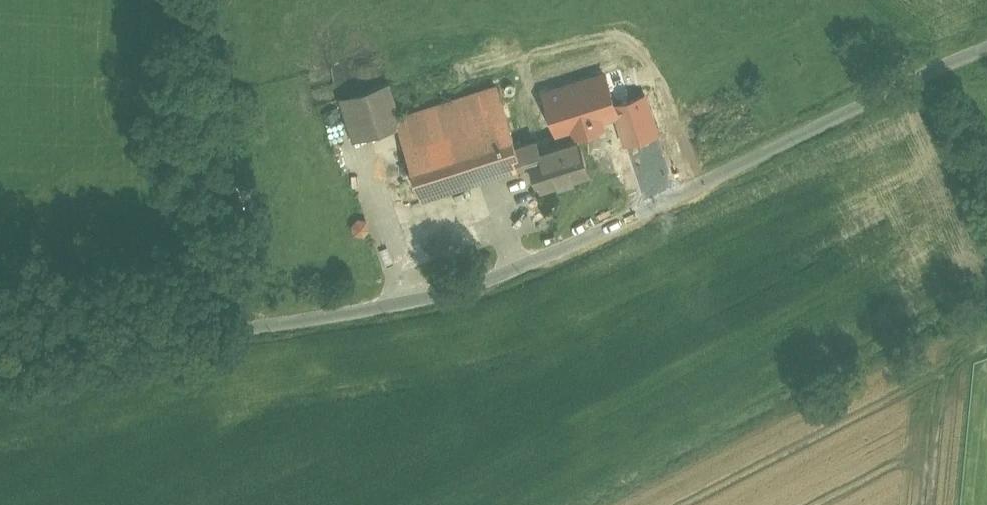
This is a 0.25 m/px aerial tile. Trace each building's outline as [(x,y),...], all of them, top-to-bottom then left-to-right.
[(609,70),(545,87),(553,115),(559,114),(563,127),(577,123),(579,131),(618,121),(623,142),(658,132),(648,94),(618,102),(609,70)] [(391,82),(340,99),(354,141),(400,126),(424,201),(526,168),(518,144),(498,83),(401,114),(391,82)] [(592,176),(579,136),(541,149),(537,137),(518,144),(526,168),(532,165),(541,193),(592,176)]
